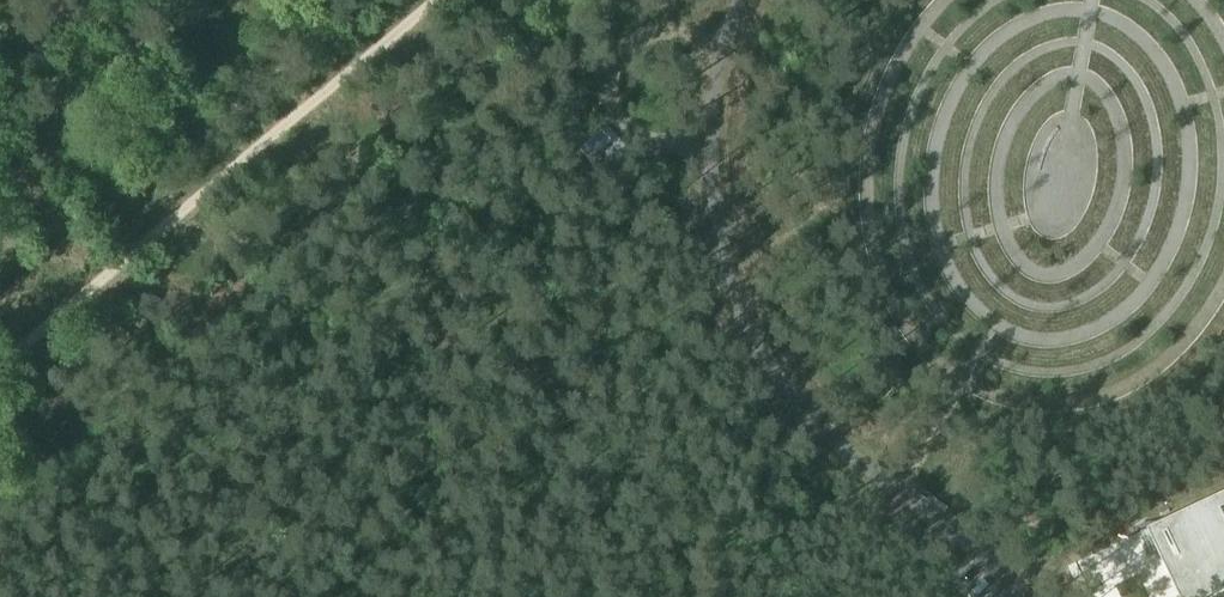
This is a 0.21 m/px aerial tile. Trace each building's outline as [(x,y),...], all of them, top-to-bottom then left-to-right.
[(589,165),(610,145),(601,135),(579,154),(589,165)] [(1161,542),(1183,588),(1202,580),(1196,567),(1202,564),(1208,577),(1223,569),(1223,512),(1186,530),(1192,543),(1185,546),(1179,533),(1161,542)]
